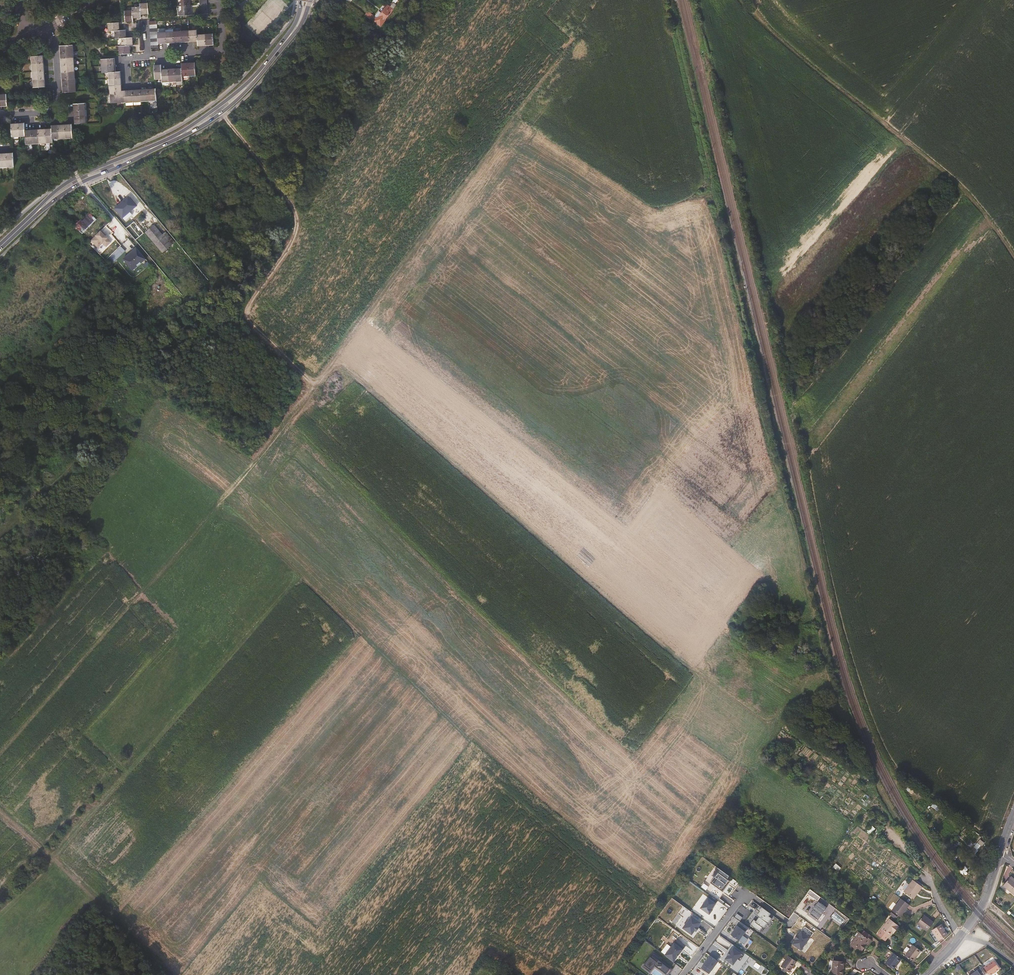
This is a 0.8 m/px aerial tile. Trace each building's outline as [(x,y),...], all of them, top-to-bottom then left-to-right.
[(140,3),(140,7),(140,15),(148,14),(147,3),(140,3)] [(190,5),(179,6),(179,15),(190,15),(190,5)] [(140,15),(140,7),(132,7),(132,10),(133,18),(140,18),(140,15)] [(390,15),(383,9),(374,21),(381,27),(390,15)] [(133,18),(132,10),(124,11),(125,22),(133,22),(133,18)] [(108,31),(114,30),(119,30),(119,22),(107,23),(108,31)] [(125,30),(119,30),(114,30),(115,38),(121,38),(126,38),(125,30)] [(190,30),(182,31),(183,41),(190,41),(190,30)] [(183,41),(182,31),(173,32),(174,42),(183,41)] [(158,42),(158,43),(166,43),(165,32),(157,33),(157,35),(157,38),(158,42)] [(166,43),(174,42),(173,32),(165,32),(166,43)] [(205,44),(205,34),(197,35),(197,40),(198,45),(205,44)] [(213,34),(205,34),(205,44),(212,44),(213,44),(213,34)] [(132,37),(126,38),(121,38),(121,46),(130,45),(133,45),(132,37)] [(130,53),(130,45),(121,46),(118,46),(119,54),(130,53)] [(32,64),(43,63),(43,55),(31,56),(32,64)] [(32,72),(44,71),(43,63),(32,64),(32,72)] [(32,72),(33,79),(44,79),(44,71),(32,72)] [(45,86),(44,79),(33,79),(33,87),(45,86)] [(148,89),(140,90),(141,101),(148,100),(148,89)] [(148,89),(148,100),(156,100),(156,90),(156,89),(148,89)] [(124,90),(121,90),(121,92),(110,92),(111,103),(122,102),(125,102),(124,91),(124,90)] [(124,91),(125,102),(133,101),(132,90),(124,91)] [(140,90),(132,90),(133,101),(141,101),(140,90)] [(137,205),(130,197),(124,202),(125,202),(120,206),(119,206),(117,208),(127,220),(133,214),(130,211),(137,205)] [(81,232),(97,218),(92,213),(84,221),(82,219),(75,225),(81,232)] [(171,238),(162,227),(159,230),(150,221),(142,228),(160,248),(171,238)] [(145,254),(136,243),(123,253),(132,265),(145,254)] [(732,878),(718,868),(710,879),(723,890),(732,878)] [(1010,878),(1004,887),(1013,896),(1013,881),(1010,878)] [(924,886),(914,879),(913,881),(923,888),(924,886)] [(923,888),(913,881),(903,896),(912,902),(915,897),(917,898),(923,888)] [(720,904),(706,894),(697,906),(711,916),(720,904)] [(829,909),(816,899),(807,910),(821,920),(829,909)] [(904,915),(909,909),(900,902),(890,915),(898,921),(903,914),(904,915)] [(774,919),(760,908),(751,920),(765,930),(774,919)] [(701,924),(688,914),(679,925),(692,935),(701,924)] [(918,925),(927,932),(933,924),(924,917),(918,925)] [(888,920),(877,934),(885,940),(889,936),(892,932),(894,933),(897,928),(896,927),(897,927),(888,920)] [(749,931),(735,921),(726,932),(740,943),(749,931)] [(947,936),(940,926),(932,932),(939,942),(947,936)] [(811,938),(797,928),(789,939),(802,950),(811,938)] [(858,954),(869,942),(860,934),(850,946),(858,954)] [(745,955),(731,945),(722,957),(736,967),(745,955)] [(913,945),(905,957),(912,962),(916,956),(917,957),(921,951),(913,945)] [(721,962),(708,952),(699,963),(712,974),(721,962)] [(652,954),(644,967),(656,974),(664,974),(670,967),(652,954)] [(893,971),(901,960),(893,954),(885,965),(893,971)] [(797,961),(788,955),(781,966),(789,972),(797,961)] [(843,973),(845,960),(833,959),(831,972),(843,973)] [(984,967),(989,974),(991,974),(999,969),(994,960),(984,967)]
